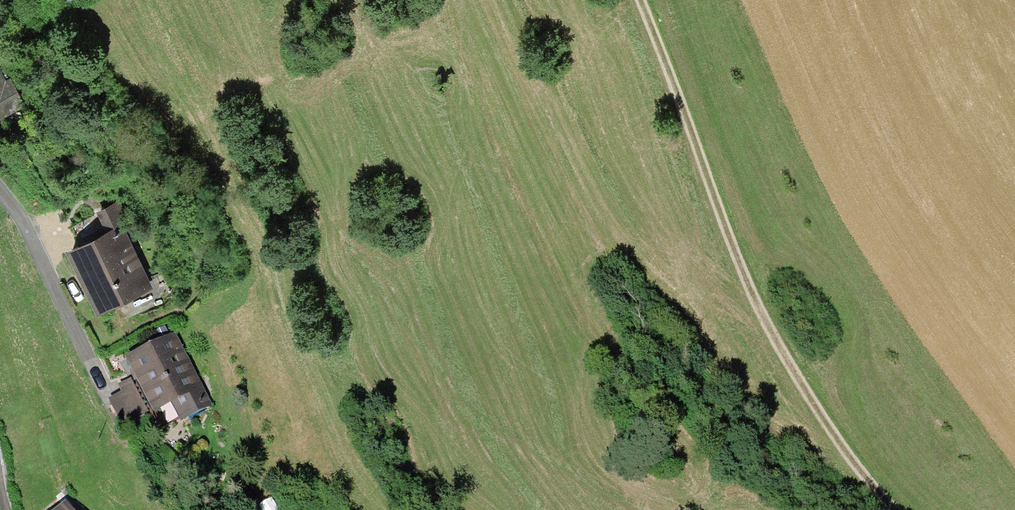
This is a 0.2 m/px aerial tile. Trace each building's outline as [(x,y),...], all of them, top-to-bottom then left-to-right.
[(25,102),(10,75),(6,77),(0,66),(0,115),(25,102)] [(120,197),(92,210),(100,229),(113,223),(117,231),(126,227),(132,224),(120,197)] [(100,229),(66,245),(86,287),(96,310),(152,284),(126,227),(117,231),(113,223),(100,229)] [(175,333),(125,358),(133,375),(152,413),(171,404),(181,420),(212,406),(175,333)] [(148,411),(131,378),(117,385),(121,392),(108,398),(122,425),(148,411)] [(65,501),(53,509),(73,509),(65,501)]
